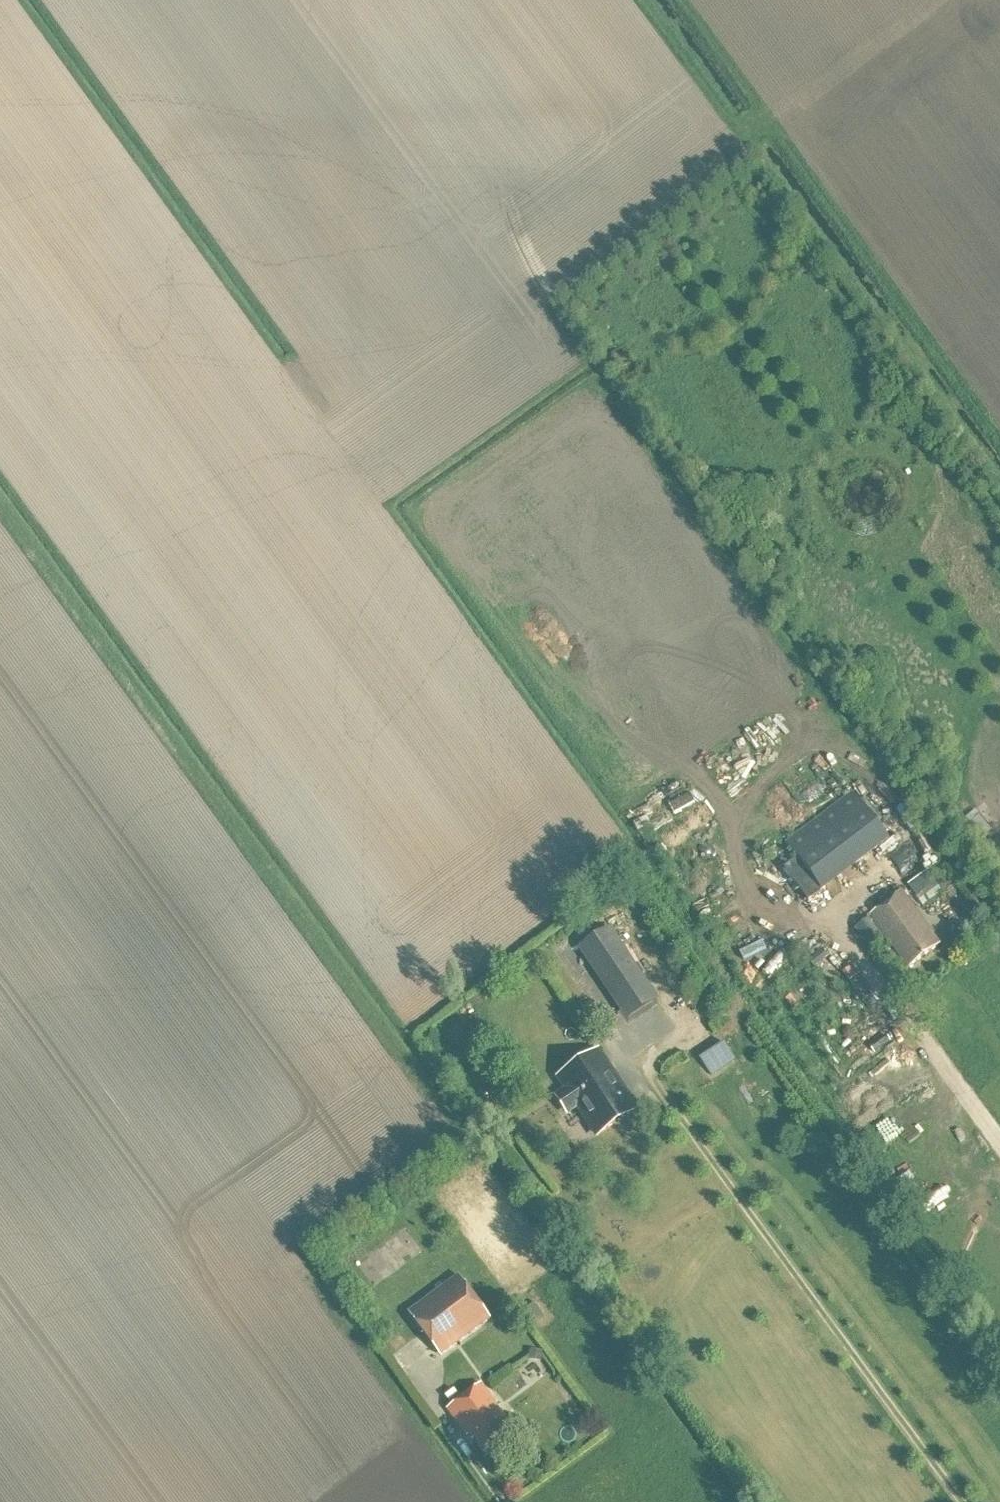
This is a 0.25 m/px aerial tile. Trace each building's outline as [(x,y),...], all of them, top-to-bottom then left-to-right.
[(888,842),(852,794),(785,844),(797,860),(821,892),(888,842)] [(808,902),(821,892),(797,860),(784,870),(808,902)] [(941,861),(911,883),(924,901),(954,879),(941,861)] [(999,888),(999,875),(999,874),(990,881),(998,890),(999,888)] [(871,914),(909,968),(940,947),(902,892),(871,914)] [(866,946),(880,936),(865,917),(852,927),(866,946)] [(630,1016),(655,1000),(609,932),(584,948),(630,1016)] [(809,963),(815,970),(828,959),(823,952),(809,963)] [(786,967),(795,961),(791,955),(782,961),(786,967)] [(886,1036),(870,1048),(874,1054),(890,1042),(886,1036)] [(712,1077),(735,1061),(723,1043),(700,1060),(712,1077)] [(566,1074),(574,1086),(557,1097),(568,1113),(578,1107),(597,1137),(616,1125),(613,1120),(634,1106),(598,1052),(566,1074)] [(441,1357),(491,1320),(459,1277),(409,1313),(441,1357)] [(536,1322),(543,1316),(534,1304),(526,1309),(536,1322)] [(541,1363),(542,1353),(530,1351),(529,1362),(541,1363)] [(495,1455),(519,1437),(481,1386),(448,1410),(467,1437),(471,1435),(485,1454),(491,1450),(495,1455)]
